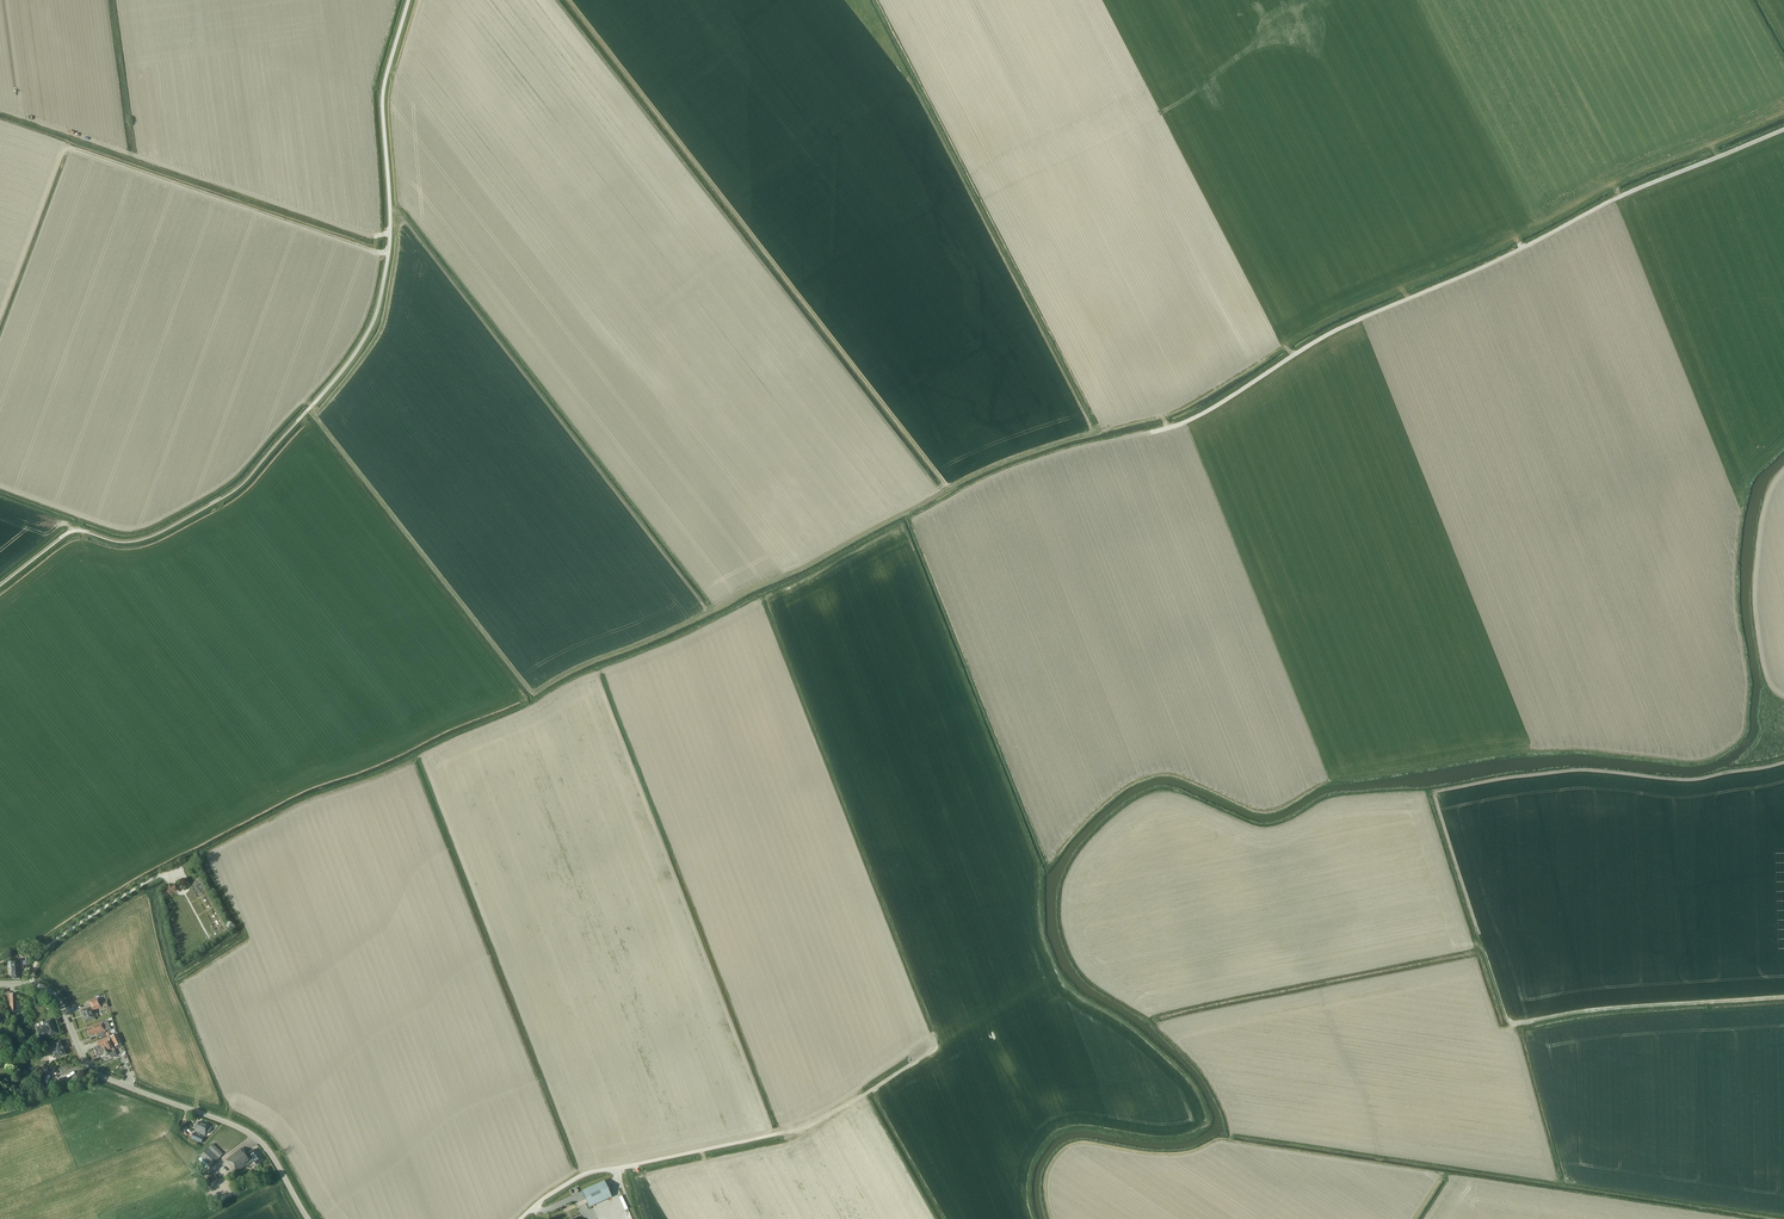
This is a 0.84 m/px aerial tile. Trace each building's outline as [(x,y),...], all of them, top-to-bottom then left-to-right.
[(9,969),(12,969),(12,979),(20,979),(20,969),(23,969),(23,959),(9,960),(9,969)] [(93,1012),(92,1010),(101,1007),(98,999),(89,1002),(91,1007),(81,1011),(85,1022),(95,1018),(99,1017),(97,1011),(93,1012)] [(57,1033),(51,1020),(44,1023),(45,1025),(38,1028),(41,1037),(48,1034),(49,1036),(57,1033)] [(111,1028),(108,1020),(102,1022),(91,1026),(92,1027),(87,1029),(89,1035),(96,1033),(96,1034),(106,1031),(105,1030),(111,1028)] [(18,1036),(16,1033),(7,1037),(9,1045),(12,1054),(14,1054),(12,1048),(15,1047),(13,1042),(11,1043),(10,1039),(18,1036)] [(117,1047),(123,1044),(119,1034),(113,1036),(117,1047)] [(114,1050),(112,1045),(109,1038),(97,1042),(98,1046),(94,1048),(97,1056),(103,1053),(104,1055),(109,1053),(114,1050)] [(62,1047),(60,1042),(55,1044),(55,1045),(46,1048),(49,1055),(54,1053),(56,1058),(60,1056),(60,1057),(65,1054),(63,1049),(64,1049),(62,1046),(62,1047)] [(76,1081),(72,1078),(68,1084),(72,1087),(76,1081)] [(194,1131),(198,1133),(197,1134),(194,1133),(191,1138),(202,1143),(204,1137),(200,1135),(200,1134),(204,1136),(207,1131),(210,1132),(212,1128),(198,1122),(194,1131)] [(201,1156),(211,1166),(223,1154),(213,1144),(201,1156)] [(247,1154),(242,1148),(226,1160),(236,1173),(250,1163),(250,1162),(253,1160),(256,1165),(263,1160),(255,1149),(247,1154)] [(582,1191),(581,1191),(585,1199),(587,1202),(587,1203),(589,1207),(592,1206),(594,1205),(594,1204),(598,1203),(599,1203),(602,1201),(603,1201),(607,1199),(611,1197),(612,1197),(605,1182),(604,1181),(582,1191)]
